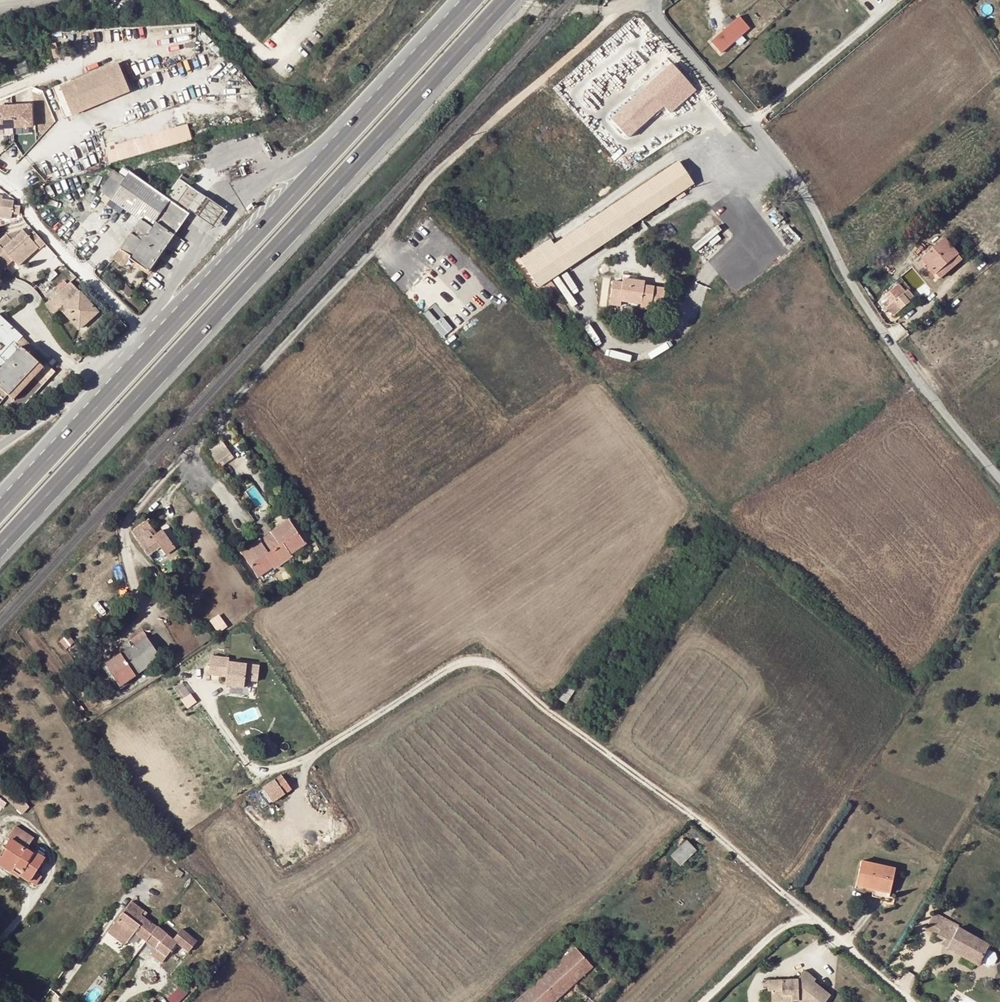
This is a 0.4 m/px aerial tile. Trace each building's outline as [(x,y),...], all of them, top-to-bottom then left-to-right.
[(740,17),(711,42),(721,53),(749,28),(740,17)] [(118,64),(59,86),(70,114),(129,92),(118,64)] [(563,84),(577,73),(575,70),(561,81),(563,84)] [(652,116),(663,107),(646,88),(611,120),(628,139),(652,116)] [(0,108),(0,129),(32,124),(29,103),(0,108)] [(186,132),(107,155),(110,164),(189,141),(186,132)] [(554,246),(550,240),(520,260),(539,288),(549,282),(694,185),(679,163),(554,246)] [(130,234),(120,250),(130,257),(129,259),(148,272),(167,245),(188,214),(186,213),(199,194),(179,180),(166,199),(129,173),(120,186),(112,180),(102,194),(117,204),(113,210),(120,215),(124,209),(140,220),(134,229),(144,237),(141,242),(130,234)] [(42,186),(37,188),(40,196),(46,194),(42,186)] [(188,210),(195,215),(215,229),(226,213),(206,199),(199,194),(188,210)] [(8,219),(9,213),(16,215),(18,207),(11,206),(12,202),(0,200),(1,197),(0,196),(0,217),(8,219)] [(134,229),(130,234),(141,242),(144,237),(134,229)] [(0,242),(0,266),(3,270),(12,261),(18,267),(38,249),(39,250),(45,244),(34,232),(29,238),(23,232),(12,242),(7,236),(0,242)] [(928,270),(934,277),(937,274),(959,254),(946,239),(923,259),(931,268),(928,270)] [(130,257),(120,250),(113,259),(124,267),(129,259),(130,257)] [(963,259),(959,254),(937,274),(934,277),(938,281),(963,259)] [(613,283),(611,306),(620,307),(621,302),(641,305),(640,310),(651,311),(654,288),(644,287),(644,282),(623,280),(622,284),(613,283)] [(57,288),(58,289),(60,291),(57,295),(52,299),(46,305),(53,315),(60,309),(79,329),(97,313),(70,283),(67,286),(63,282),(57,288)] [(551,285),(549,282),(539,288),(541,291),(551,285)] [(899,283),(880,300),(894,316),(915,297),(908,289),(905,291),(899,283)] [(435,302),(423,312),(442,337),(454,327),(435,302)] [(21,407),(53,372),(45,365),(44,366),(33,356),(31,358),(16,344),(22,338),(0,316),(0,388),(21,407)] [(231,453),(221,440),(207,450),(217,464),(231,453)] [(244,486),(249,482),(246,477),(241,481),(244,486)] [(257,524),(266,538),(271,534),(271,533),(273,531),(264,519),(257,524)] [(291,556),(306,545),(289,520),(273,531),(271,533),(271,534),(266,538),(284,564),(292,557),(291,556)] [(148,521),(132,532),(148,556),(160,547),(164,544),(157,535),(148,521)] [(157,535),(164,544),(160,547),(166,556),(175,549),(163,531),(157,535)] [(260,540),(242,554),(259,578),(273,568),(275,570),(275,569),(284,564),(266,538),(261,542),(260,540)] [(116,657),(105,664),(120,686),(131,678),(161,658),(146,636),(116,657)] [(101,663),(103,666),(105,664),(116,657),(114,654),(101,663)] [(237,685),(239,662),(225,661),(222,683),(237,685)] [(121,688),(120,686),(105,664),(103,666),(119,690),(121,688)] [(54,683),(68,702),(70,700),(56,682),(54,683)] [(565,692),(560,699),(566,703),(571,696),(565,692)] [(70,700),(68,702),(74,710),(77,708),(71,699),(70,700)] [(291,789),(282,775),(263,788),(273,802),(291,789)] [(22,816),(26,813),(30,810),(17,788),(16,790),(11,786),(3,797),(7,800),(22,816)] [(15,866),(11,873),(19,878),(20,876),(29,882),(35,886),(41,877),(35,872),(45,858),(34,851),(33,853),(26,848),(33,838),(15,826),(7,838),(10,840),(5,848),(7,849),(2,857),(15,866)] [(680,865),(695,851),(686,841),(672,855),(680,865)] [(11,873),(15,866),(2,857),(0,859),(0,865),(11,873)] [(861,861),(856,885),(874,889),(890,892),(895,868),(861,861)] [(890,892),(874,889),(873,892),(872,897),(888,900),(889,896),(890,892)] [(132,901),(111,928),(129,941),(134,933),(136,931),(148,939),(158,927),(157,927),(141,915),(144,910),(132,901)] [(931,916),(925,928),(947,939),(943,946),(979,965),(981,962),(989,965),(993,963),(996,958),(994,953),(987,949),(989,945),(958,928),(957,931),(945,924),(931,916)] [(947,921),(945,924),(957,931),(958,928),(947,921)] [(155,948),(151,954),(163,963),(177,943),(188,952),(197,941),(181,929),(173,939),(166,934),(158,927),(148,939),(147,942),(155,948)] [(125,945),(129,941),(111,928),(108,932),(125,945)] [(148,939),(136,931),(134,933),(147,942),(148,939)] [(576,947),(584,957),(590,951),(582,942),(576,947)] [(584,957),(576,947),(516,1001),(554,1001),(573,984),(575,983),(593,967),(584,957)] [(768,990),(771,991),(772,1001),(786,1001),(786,1000),(792,1000),(792,1001),(799,1001),(800,1001),(825,1001),(831,995),(813,981),(815,979),(804,971),(798,979),(768,980),(768,990)] [(575,983),(573,984),(586,999),(588,997),(575,983)] [(172,1001),(175,1001),(186,995),(181,988),(168,996),(172,1001)] [(772,1001),(771,991),(768,990),(761,991),(761,1001),(762,1001),(772,1001)]
